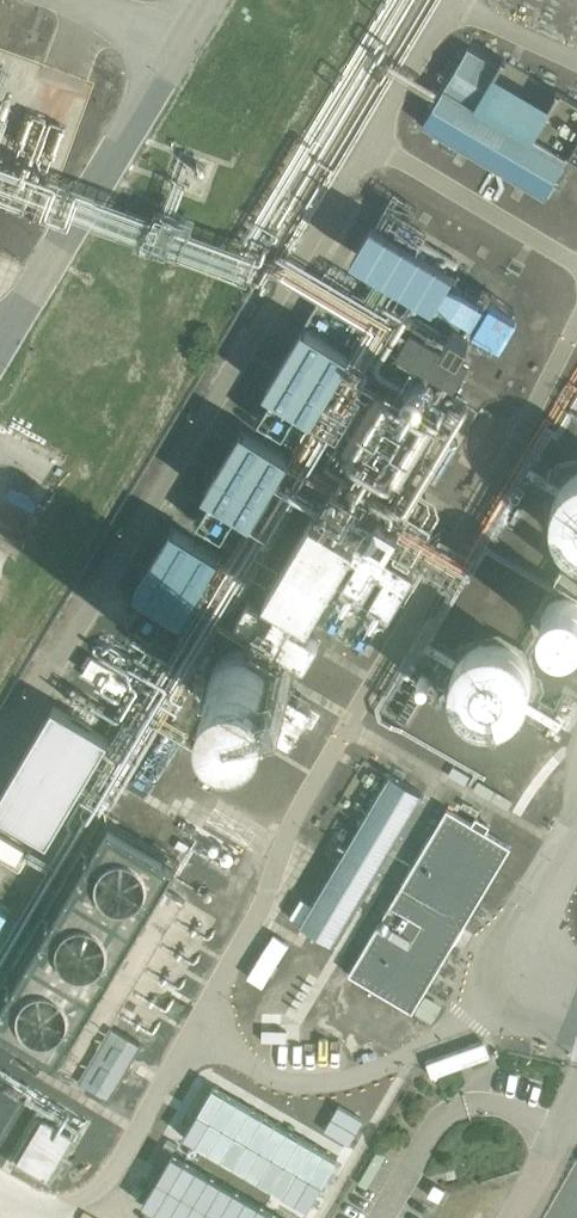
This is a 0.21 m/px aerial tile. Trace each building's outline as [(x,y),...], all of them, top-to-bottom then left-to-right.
[(468,48),(423,127),(547,197),(567,161),(473,108),(498,65),(468,48)] [(554,148),(575,156),(576,151),(576,102),(562,96),(557,110),(567,114),(554,148)] [(28,206),(57,221),(77,184),(48,168),(28,206)] [(395,214),(366,264),(512,348),(530,317),(476,286),(487,267),(395,214)] [(305,329),(268,393),(314,417),(354,356),(305,329)] [(206,496),(253,525),(291,460),(243,431),(206,496)] [(571,490),(565,496),(561,503),(558,511),(556,519),(556,527),(558,534),(561,542),(565,549),(571,555),(576,559),(576,486),(571,490)] [(288,624),(292,618),(307,627),(358,541),(313,514),(262,600),(277,609),(273,616),(247,601),(234,627),(303,672),(319,642),(288,624)] [(138,592),(184,619),(220,558),(173,529),(138,592)] [(574,609),(566,613),(560,620),(558,625),(558,629),(559,637),(564,644),(571,649),(576,650),(576,608),(574,609)] [(267,691),(268,685),(267,680),(265,674),(262,669),(258,664),(253,661),(248,658),(242,657),(236,657),(230,658),(225,661),(220,664),(216,669),(213,674),(211,680),(210,685),(211,691),(213,697),(216,702),(220,707),(225,710),(230,713),(236,714),(242,714),(248,713),(253,710),(258,707),(262,702),(265,697),(267,691)] [(524,698),(525,692),(524,685),(522,679),(519,673),(515,668),(510,663),(504,660),(498,658),(492,657),(485,657),(478,659),(472,662),(467,665),(463,670),(459,676),(456,682),(455,688),(455,695),(456,702),(459,708),(463,713),(467,718),(472,722),(479,725),(485,726),(492,726),(498,725),(504,723),(510,720),(515,716),(519,710),(522,705),(524,698)] [(110,739),(54,706),(0,797),(0,813),(48,842),(110,739)] [(391,775),(304,925),(336,945),(426,795),(391,775)] [(448,809),(349,975),(413,1012),(512,847),(448,809)] [(218,872),(237,838),(205,821),(186,854),(218,872)] [(62,1063),(180,863),(114,824),(0,1017),(0,1026),(62,1063)] [(16,865),(27,847),(0,831),(0,855),(16,865)] [(264,982),(289,941),(275,933),(250,974),(264,982)] [(344,993),(322,979),(282,1043),(305,1057),(344,993)] [(408,1021),(357,991),(343,1014),(395,1044),(408,1021)] [(80,1082),(108,1098),(140,1044),(112,1027),(80,1082)] [(484,1043),(428,1063),(432,1076),(461,1066),(488,1057),(484,1043)] [(21,1101),(0,1089),(0,1137),(21,1101)] [(51,1176),(76,1134),(39,1112),(14,1154),(51,1176)]
